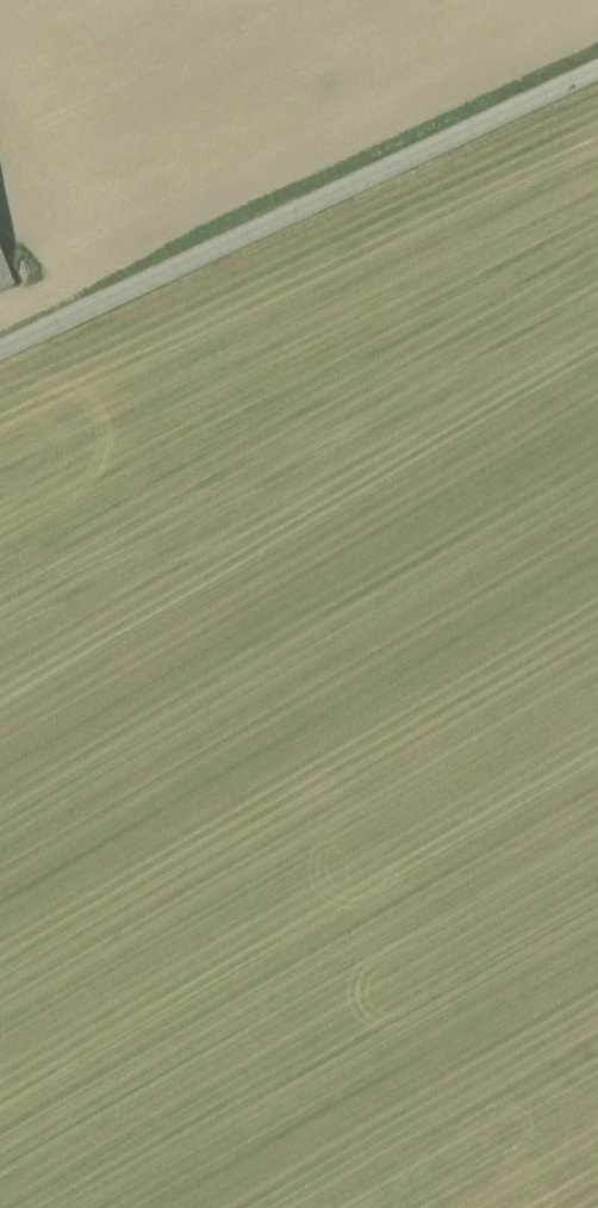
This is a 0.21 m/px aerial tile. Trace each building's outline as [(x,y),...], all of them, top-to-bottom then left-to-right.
[(14,287),(0,256),(0,294),(14,287)]
